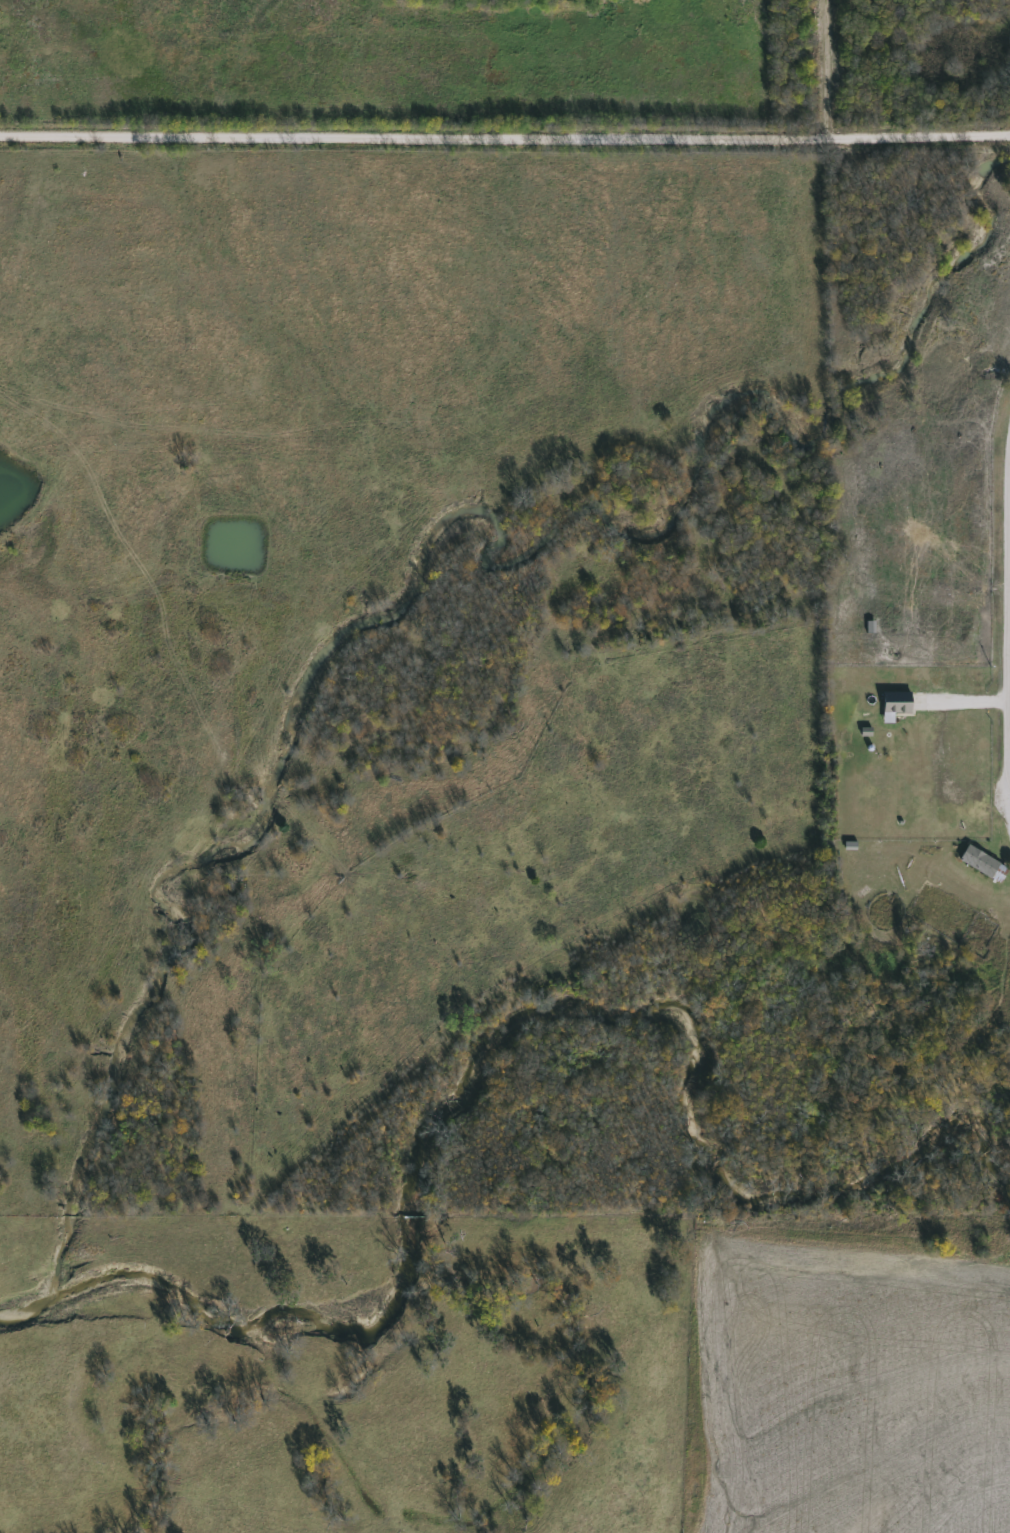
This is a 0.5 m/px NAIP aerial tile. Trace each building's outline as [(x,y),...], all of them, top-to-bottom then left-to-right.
[(912,692),(912,714),(894,714),(894,723),(884,723),(884,692),(912,692)] [(959,861),(969,845),(1009,869),(1000,885),(959,861)]
